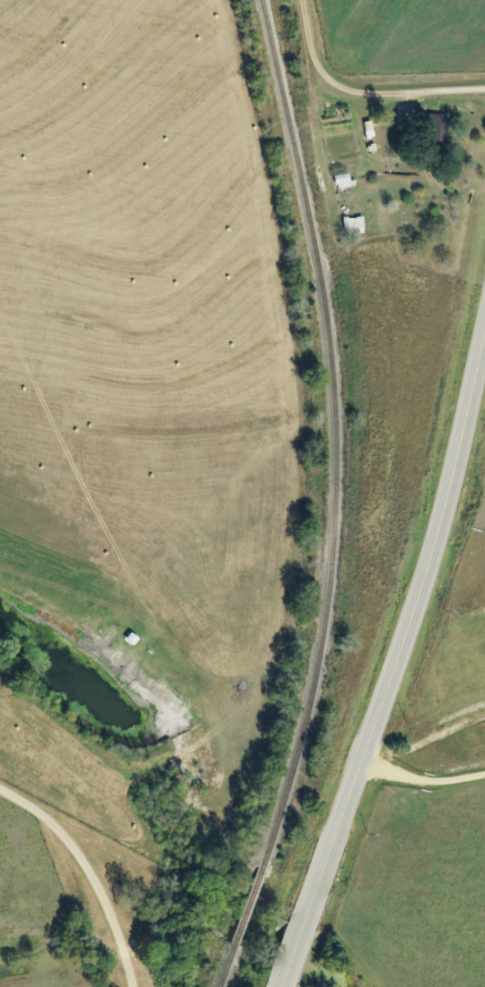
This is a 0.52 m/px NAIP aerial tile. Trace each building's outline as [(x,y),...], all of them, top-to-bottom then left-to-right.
[(442,143),(444,114),(427,113),(426,142),(442,143)] [(341,218),(342,231),(363,228),(361,215),(341,218)]
